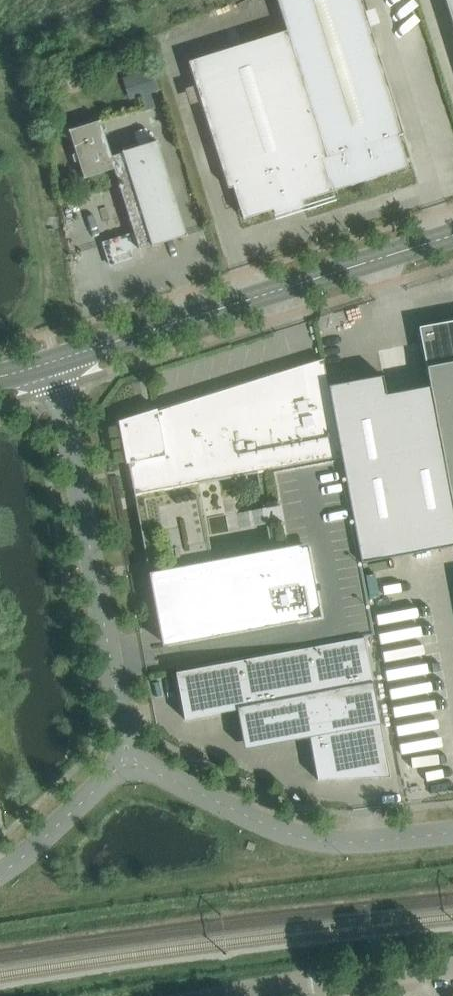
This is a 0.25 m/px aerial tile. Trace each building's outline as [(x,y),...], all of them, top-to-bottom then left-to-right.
[(287,31),(189,61),(228,189),(233,187),(243,219),(274,210),(275,214),(303,206),(301,201),(408,168),(398,136),(403,134),(361,0),(278,0),(287,31)] [(452,27),(452,0),(444,0),(452,27)] [(154,105),(150,94),(158,91),(151,69),(123,78),(130,100),(141,97),(144,108),(154,105)] [(99,120),(68,130),(83,179),(113,169),(134,234),(104,243),(111,266),(134,259),(131,250),(138,248),(139,249),(151,245),(151,247),(187,236),(157,140),(121,151),(122,152),(110,156),(99,120)] [(329,386),(361,563),(452,546),(452,321),(419,327),(429,383),(385,391),(382,377),(329,386)] [(304,365),(121,423),(134,495),(163,648),(289,625),(293,650),(363,637),(363,636),(374,634),(360,563),(341,457),(327,387),(322,359),(304,365)] [(293,650),(176,672),(184,719),(237,709),(245,749),(310,737),(317,780),(390,777),(364,637),(363,637),(293,650)]
